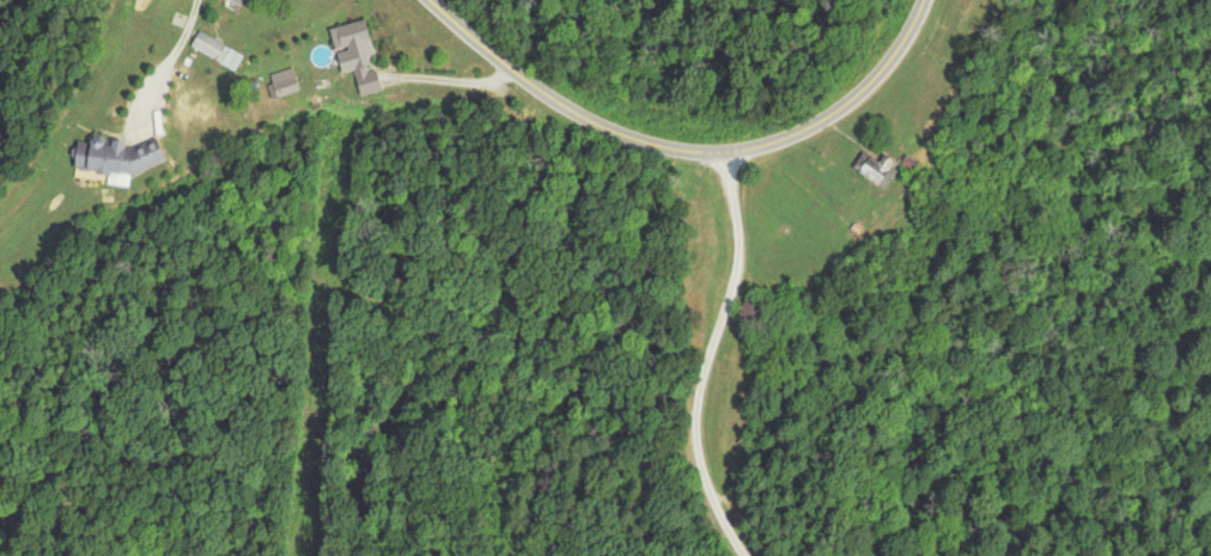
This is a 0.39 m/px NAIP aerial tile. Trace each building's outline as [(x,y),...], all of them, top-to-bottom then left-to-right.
[(339,71),(374,64),(365,19),(330,26),(339,71)] [(191,45),(221,61),(229,45),(199,29),(191,45)] [(276,97),(299,92),(294,68),(270,73),(276,97)] [(132,172),(166,159),(158,138),(141,144),(85,141),(73,141),(73,172),(132,172)] [(884,153),(879,161),(866,151),(854,167),(878,185),(895,162),(884,153)]
